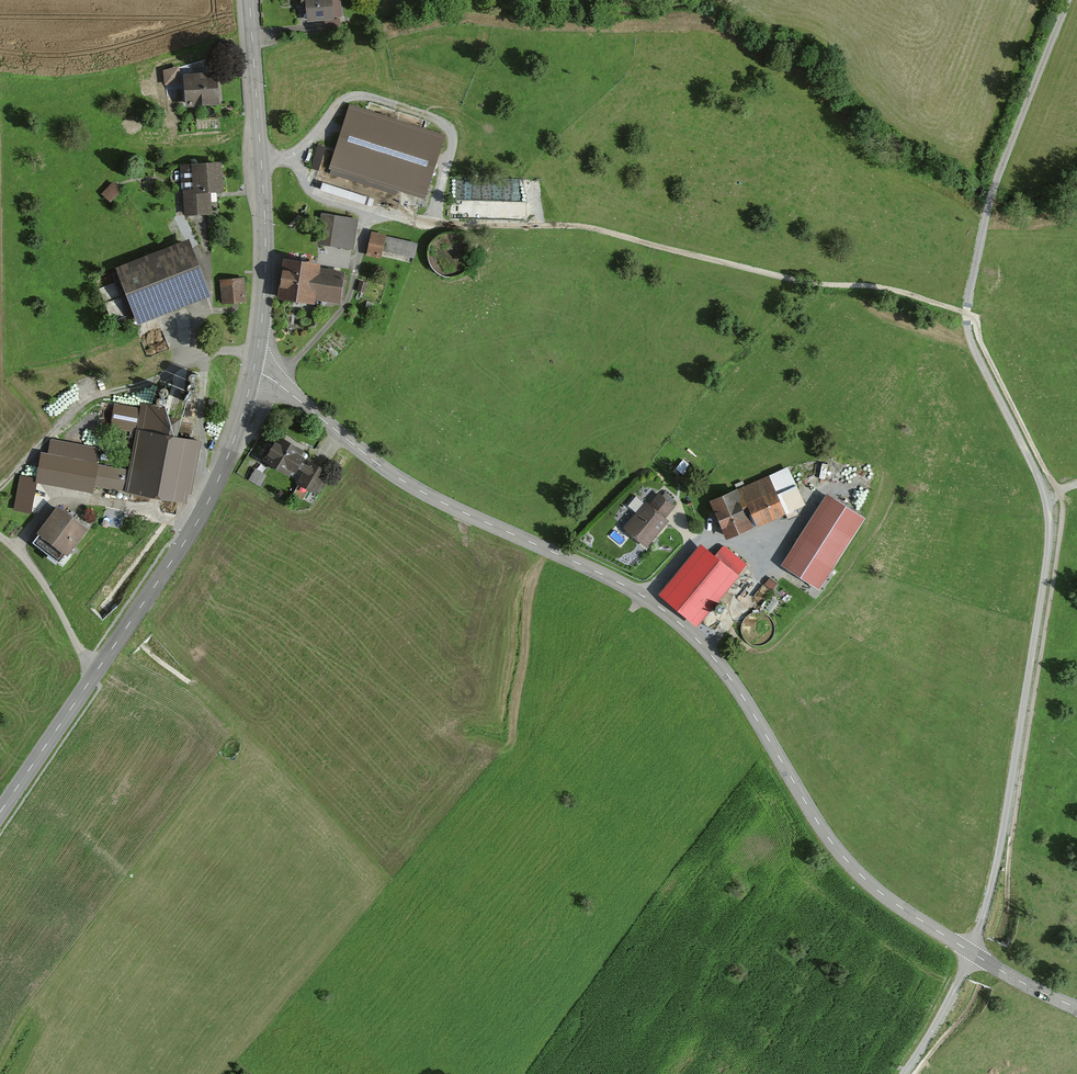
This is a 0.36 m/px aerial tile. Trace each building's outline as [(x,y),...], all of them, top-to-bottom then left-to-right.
[(300,3),(305,3),(305,23),(333,22),(332,0),(300,0),(300,3)] [(213,78),(181,80),(182,111),(214,109),(213,78)] [(433,143),(354,119),(338,170),(416,194),(433,143)] [(219,166),(181,168),(183,220),(208,218),(208,197),(211,196),(221,196),(219,166)] [(110,183),(98,194),(107,204),(119,192),(110,183)] [(327,217),(324,242),(347,245),(350,220),(327,217)] [(374,238),(370,254),(379,256),(380,251),(411,259),(413,247),(374,238)] [(116,274),(132,316),(201,290),(187,247),(116,274)] [(314,272),(284,267),(278,304),(311,309),(312,301),(334,305),(338,282),(313,278),(314,272)] [(222,282),(223,301),(244,300),(243,280),(222,282)] [(98,466),(93,489),(121,495),(179,508),(193,444),(170,439),(174,425),(157,421),(158,413),(112,403),(107,430),(135,436),(127,472),(98,466)] [(304,445),(282,432),(278,439),(275,437),(268,449),(271,451),(267,458),(292,473),(301,459),(305,453),(301,450),(304,445)] [(38,455),(32,486),(92,496),(93,489),(98,466),(38,455)] [(305,470),(298,481),(300,482),(294,491),(303,497),(309,486),(315,490),(316,487),(319,489),(325,480),(322,478),(327,469),(311,459),(309,463),(302,459),(298,465),(305,470)] [(740,487),(755,525),(806,502),(788,464),(740,487)] [(266,474),(256,468),(249,479),(259,485),(266,474)] [(722,490),(710,497),(721,524),(726,537),(755,525),(740,487),(738,488),(738,485),(722,490)] [(637,511),(624,526),(647,545),(669,519),(666,516),(675,505),(659,491),(649,502),(646,500),(644,503),(636,496),(629,505),(637,511)] [(827,491),(782,564),(820,587),(865,515),(827,491)] [(56,511),(35,538),(62,559),(83,532),(56,511)] [(700,541),(658,592),(697,624),(748,563),(723,542),(714,552),(700,541)] [(740,621),(749,642),(765,635),(756,614),(740,621)]
